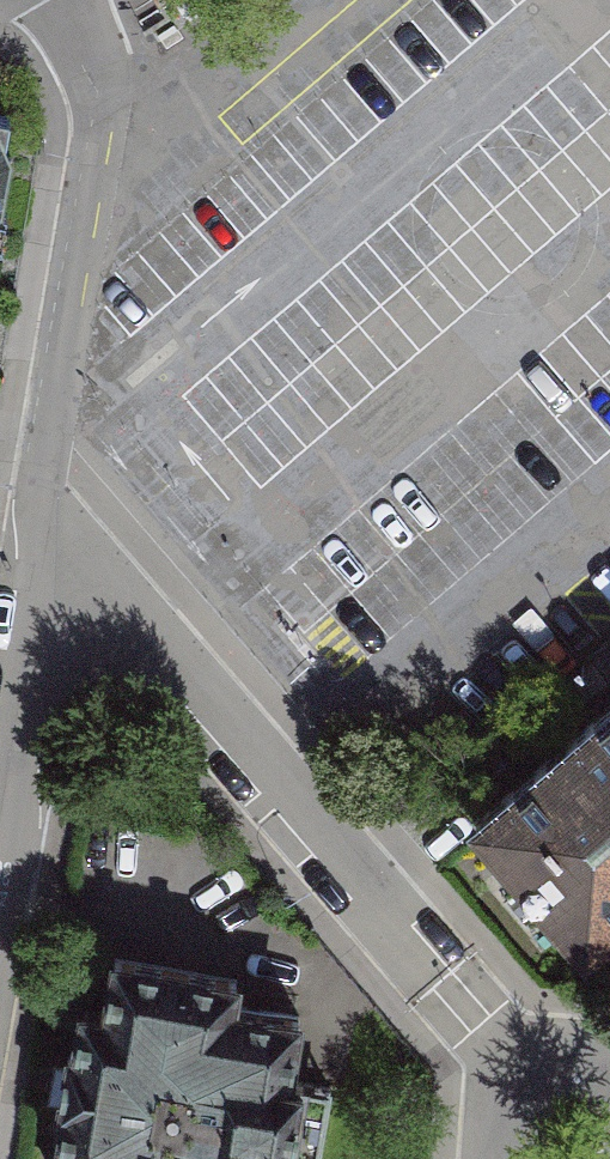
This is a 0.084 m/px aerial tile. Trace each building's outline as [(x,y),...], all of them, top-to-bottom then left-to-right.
[(567,989),(609,954),(609,733),(605,727),(452,856),(567,989)] [(47,1158),(323,1158),(333,1083),(290,1077),(298,1018),(68,989),(47,1158)]
